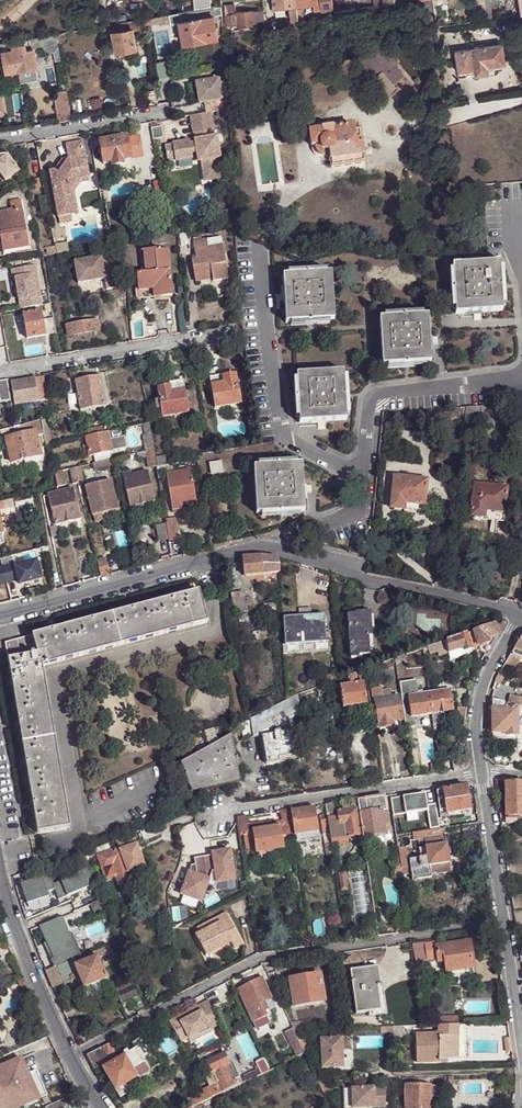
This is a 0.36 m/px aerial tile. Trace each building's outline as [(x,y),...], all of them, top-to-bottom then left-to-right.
[(297,18),(296,10),(295,0),(273,0),(273,6),(283,4),(287,3),(290,20),(297,18)] [(331,0),(298,0),(299,4),(312,3),(313,11),(332,8),(331,0)] [(475,21),(487,19),(485,0),(474,0),(477,12),(478,12),(479,18),(474,18),(475,21)] [(182,5),(182,12),(202,9),(201,2),(182,5)] [(182,12),(177,13),(179,23),(183,44),(204,40),(217,37),(214,23),(202,25),(201,18),(221,15),(220,6),(202,9),(182,12)] [(235,12),(236,12),(236,6),(225,6),(225,15),(235,15),(235,12)] [(265,24),(263,9),(236,12),(235,12),(235,15),(237,25),(237,26),(265,24)] [(179,23),(177,13),(158,17),(158,23),(159,27),(179,23)] [(226,26),(237,25),(235,15),(225,15),(226,26)] [(158,17),(144,19),(145,26),(158,23),(158,17)] [(300,41),(297,18),(290,20),(285,20),(287,33),(293,33),(294,41),(300,41)] [(144,19),(111,25),(112,32),(131,29),(132,32),(146,29),(145,26),(144,19)] [(131,29),(112,32),(116,53),(135,50),(132,32),(131,29)] [(55,35),(12,43),(14,51),(15,51),(18,69),(17,70),(18,71),(19,70),(21,82),(38,79),(33,51),(41,50),(46,53),(54,52),(55,60),(60,59),(55,35)] [(205,45),(204,40),(183,44),(184,49),(205,45)] [(0,45),(0,61),(1,62),(5,61),(6,72),(7,72),(7,75),(10,77),(15,76),(18,74),(18,73),(18,71),(17,70),(18,69),(15,51),(14,51),(12,43),(0,45)] [(358,62),(373,79),(382,72),(393,85),(403,75),(395,66),(397,63),(380,43),(358,62)] [(473,69),(473,75),(487,74),(486,67),(492,66),(504,64),(502,44),(470,48),(471,54),(473,69)] [(456,72),(473,69),(471,54),(470,48),(453,50),(456,72)] [(456,78),(473,75),(473,69),(456,72),(456,78)] [(382,72),(373,79),(387,96),(397,89),(393,85),(382,72)] [(203,103),(205,114),(228,110),(227,100),(222,101),(219,80),(196,83),(199,104),(203,103)] [(71,119),(68,102),(66,90),(65,83),(60,84),(62,91),(54,92),(59,122),(71,119)] [(157,95),(156,89),(151,90),(146,91),(148,106),(159,104),(157,95)] [(205,114),(191,116),(194,135),(196,134),(197,141),(164,147),(167,163),(192,159),(191,154),(197,153),(197,157),(200,157),(204,160),(205,167),(203,170),(204,177),(209,180),(220,178),(218,165),(216,165),(215,159),(219,159),(217,145),(208,139),(207,132),(212,131),(209,114),(205,114)] [(330,161),(364,156),(364,154),(363,154),(360,131),(354,131),(354,126),(333,129),(332,128),(328,129),(322,130),(310,131),(312,146),(316,146),(317,150),(319,152),(321,154),(323,155),(326,156),(330,157),(330,161)] [(139,137),(99,143),(103,165),(111,164),(112,167),(123,165),(122,162),(130,161),(130,160),(142,159),(139,137)] [(54,172),(49,173),(57,219),(74,216),(69,191),(76,180),(88,178),(82,143),(66,146),(68,160),(58,175),(54,172)] [(13,157),(23,155),(22,145),(11,147),(13,157)] [(322,162),(330,161),(330,157),(326,156),(323,155),(321,154),(319,152),(317,150),(316,146),(312,146),(313,154),(318,157),(322,162)] [(365,164),(364,156),(330,161),(331,168),(365,164)] [(0,157),(0,171),(6,180),(18,173),(8,157),(0,157)] [(156,198),(163,197),(161,187),(154,188),(156,198)] [(1,242),(3,253),(4,253),(29,248),(20,200),(9,202),(11,211),(0,213),(0,238),(1,242)] [(221,238),(207,240),(208,248),(222,246),(221,238)] [(208,248),(207,240),(193,242),(195,260),(191,261),(194,282),(211,280),(212,282),(226,280),(224,265),(225,265),(222,246),(208,248)] [(161,289),(162,297),(171,296),(168,251),(154,252),(154,250),(143,251),(142,252),(144,274),(136,274),(137,283),(137,291),(161,289)] [(110,256),(72,262),(76,284),(102,280),(104,290),(115,289),(110,256)] [(502,307),(501,290),(501,285),(500,268),(499,263),(494,264),(452,266),(452,271),(453,288),(454,293),(455,310),(455,315),(473,314),(481,313),(502,312),(502,307)] [(15,280),(19,301),(23,300),(25,309),(42,306),(35,266),(11,270),(13,280),(15,280)] [(290,324),(307,322),(312,322),(329,321),(334,321),(331,274),(326,274),(309,275),(304,275),(287,276),(283,276),(284,295),(284,302),(285,323),(290,324)] [(136,300),(162,297),(161,289),(137,291),(137,283),(134,283),(136,300)] [(23,315),(13,317),(17,341),(27,340),(55,335),(52,319),(43,321),(41,312),(23,315)] [(387,366),(404,365),(409,365),(426,364),(431,364),(430,346),(429,338),(428,316),(423,317),(406,318),(401,318),(384,319),(380,319),(382,366),(387,366)] [(66,328),(68,339),(98,334),(97,323),(66,328)] [(298,397),(298,402),(299,419),(299,424),(318,423),(325,422),(346,421),(346,416),(345,399),(345,394),(344,377),(343,372),(296,375),(297,380),(298,397)] [(209,378),(211,386),(224,384),(223,378),(223,375),(209,378)] [(101,376),(75,381),(80,411),(106,407),(101,376)] [(224,384),(211,386),(215,408),(239,404),(235,376),(223,378),(224,384)] [(34,379),(37,396),(46,395),(43,378),(34,379)] [(14,406),(38,402),(37,396),(34,379),(11,383),(14,406)] [(10,402),(8,392),(6,381),(0,382),(0,404),(10,402)] [(188,413),(183,382),(170,384),(170,387),(158,389),(163,417),(188,413)] [(492,406),(480,407),(479,424),(491,424),(492,406)] [(498,406),(492,406),(491,424),(500,424),(500,411),(498,411),(498,406)] [(464,422),(464,423),(479,424),(480,407),(465,408),(464,416),(464,422)] [(453,417),(464,416),(465,408),(452,409),(453,417)] [(45,446),(52,445),(47,418),(43,418),(43,420),(41,421),(43,431),(44,436),(44,438),(45,446)] [(35,433),(43,431),(41,421),(26,425),(27,431),(16,434),(16,437),(28,435),(35,433)] [(144,438),(151,437),(149,423),(141,425),(144,438)] [(19,427),(14,428),(16,434),(27,431),(26,425),(19,427)] [(0,432),(0,439),(2,439),(1,437),(16,434),(14,428),(0,432)] [(88,437),(105,434),(103,428),(87,432),(88,437)] [(12,464),(25,461),(41,457),(39,450),(37,439),(35,433),(28,435),(16,437),(6,439),(12,464)] [(109,440),(107,433),(105,434),(88,437),(85,438),(90,456),(93,456),(95,464),(111,460),(109,452),(125,449),(123,437),(109,440)] [(46,448),(45,446),(44,438),(44,436),(37,439),(39,450),(46,448)] [(146,452),(153,451),(151,437),(144,438),(143,439),(146,452)] [(149,469),(156,468),(155,459),(153,451),(146,452),(147,458),(149,469)] [(41,457),(25,461),(26,467),(42,463),(41,457)] [(155,459),(156,468),(163,467),(165,467),(164,457),(155,459)] [(114,466),(112,460),(111,460),(95,464),(93,464),(94,468),(94,470),(114,466)] [(223,473),(221,463),(211,464),(213,475),(223,473)] [(278,514),(283,513),(300,512),(305,512),(304,494),(304,487),(303,465),(298,465),(281,466),(276,467),(259,467),(254,468),(256,515),(262,515),(278,514)] [(80,471),(79,467),(74,468),(77,477),(78,482),(83,481),(80,471)] [(181,504),(197,502),(191,471),(166,474),(172,510),(181,508),(181,504)] [(154,502),(147,472),(123,478),(130,508),(154,502)] [(405,504),(424,506),(426,481),(393,478),(391,510),(404,511),(405,504)] [(101,515),(116,511),(118,510),(110,481),(85,487),(92,517),(94,516),(101,515)] [(486,511),(505,513),(507,489),(474,486),(471,517),(473,517),(483,518),(485,519),(486,511)] [(73,490),(58,493),(48,496),(55,526),(80,519),(73,490)] [(424,513),(424,506),(405,504),(404,511),(424,513)] [(116,511),(101,515),(102,521),(118,517),(116,511)] [(504,520),(505,513),(486,511),(485,519),(504,520)] [(101,515),(94,516),(96,523),(102,521),(101,515)] [(165,525),(168,540),(177,539),(174,519),(173,518),(165,520),(165,525)] [(158,542),(168,540),(165,525),(156,527),(158,542)] [(261,556),(242,558),(244,575),(263,574),(278,572),(277,558),(261,556)] [(100,577),(108,575),(104,559),(96,561),(100,577)] [(13,564),(2,567),(6,583),(17,580),(18,584),(31,580),(31,582),(41,579),(36,561),(13,567),(13,564)] [(246,603),(244,593),(243,588),(232,590),(234,605),(246,603)] [(199,591),(32,636),(37,655),(44,654),(48,666),(208,623),(199,591)] [(251,592),(244,593),(246,603),(246,605),(253,604),(251,592)] [(348,614),(349,637),(352,637),(353,646),(370,644),(370,636),(367,611),(356,612),(356,613),(348,614)] [(286,644),(295,643),(326,641),(324,613),(283,617),(286,644)] [(417,616),(418,630),(438,629),(437,615),(417,616)] [(487,638),(498,635),(494,624),(474,631),(476,637),(479,645),(489,642),(487,638)] [(468,639),(476,637),(474,631),(446,640),(448,647),(449,653),(463,648),(464,651),(471,649),(468,639)] [(5,643),(8,660),(37,655),(32,636),(5,643)] [(514,648),(514,649),(521,651),(521,636),(514,648)] [(352,637),(349,637),(351,656),(371,654),(370,649),(370,644),(353,646),(352,637)] [(431,652),(448,647),(446,640),(428,646),(431,652)] [(296,652),(295,643),(286,644),(287,652),(296,652)] [(463,648),(449,653),(451,660),(472,653),(471,649),(464,651),(463,648)] [(511,653),(504,664),(516,668),(520,656),(521,657),(521,651),(514,649),(511,653)] [(417,650),(410,652),(412,659),(419,656),(417,650)] [(37,655),(8,660),(37,834),(69,829),(43,667),(48,666),(44,654),(37,655)] [(395,658),(396,665),(406,661),(404,655),(395,658)] [(380,663),(370,667),(372,672),(381,668),(380,663)] [(356,673),(348,676),(350,685),(358,683),(356,673)] [(401,693),(417,690),(416,678),(399,681),(401,693)] [(288,688),(291,696),(298,694),(317,687),(314,679),(288,688)] [(340,686),(343,708),(368,704),(364,682),(358,683),(350,685),(340,686)] [(451,690),(454,690),(453,682),(438,684),(439,692),(451,690)] [(429,693),(433,714),(441,712),(454,711),(451,690),(439,692),(429,693)] [(411,717),(433,714),(429,693),(409,696),(411,717)] [(305,730),(298,695),(278,701),(241,724),(244,738),(262,737),(273,735),(275,733),(276,732),(277,731),(279,731),(280,732),(281,734),(295,731),(301,731),(305,730)] [(507,704),(521,707),(521,698),(509,695),(507,704)] [(393,722),(400,721),(402,721),(399,696),(376,700),(379,724),(393,722)] [(257,703),(261,711),(273,703),(270,697),(257,703)] [(490,700),(489,709),(492,709),(503,709),(504,703),(490,700)] [(359,719),(372,716),(371,704),(368,704),(343,708),(345,716),(358,714),(359,719)] [(464,726),(467,708),(457,709),(460,727),(464,726)] [(492,709),(493,733),(506,733),(506,736),(517,737),(517,709),(503,709),(492,709)] [(433,721),(434,725),(443,724),(441,712),(433,714),(433,721)] [(401,731),(400,721),(393,722),(393,726),(380,727),(380,734),(401,731)] [(273,735),(262,737),(267,765),(280,763),(279,759),(294,756),(292,745),(293,745),(296,744),(297,741),(295,731),(281,734),(280,732),(279,731),(277,731),(276,732),(275,733),(273,735)] [(190,788),(238,779),(232,739),(182,766),(190,788)] [(464,753),(451,755),(452,768),(463,766),(466,761),(464,753)] [(504,784),(506,817),(521,817),(521,784),(504,784)] [(466,787),(438,792),(440,804),(444,803),(446,814),(469,810),(466,787)] [(424,795),(390,800),(393,816),(426,811),(429,831),(439,829),(435,804),(426,806),(424,795)] [(384,796),(357,800),(358,807),(363,837),(389,833),(384,796)] [(357,800),(349,801),(350,808),(354,808),(358,807),(357,800)] [(334,804),(325,805),(327,816),(328,825),(329,833),(331,846),(348,844),(347,838),(359,836),(355,810),(354,808),(350,808),(350,810),(337,812),(335,813),(334,804)] [(315,807),(291,811),(294,835),(295,836),(318,832),(315,807)] [(291,810),(280,812),(283,836),(294,835),(291,811),(291,810)] [(328,825),(327,816),(320,817),(322,834),(329,833),(328,825)] [(237,818),(239,836),(243,836),(246,851),(256,849),(252,825),(248,825),(246,817),(237,818)] [(506,817),(506,824),(518,824),(518,825),(521,825),(521,817),(506,817)] [(157,823),(140,829),(145,840),(161,833),(157,823)] [(262,824),(252,825),(256,849),(256,854),(259,853),(280,850),(283,850),(279,828),(263,830),(262,825),(262,824)] [(443,836),(442,829),(439,829),(429,831),(412,833),(413,838),(413,841),(416,840),(424,839),(443,836)] [(318,832),(295,836),(296,844),(319,840),(318,832)] [(331,846),(329,833),(322,834),(323,844),(323,845),(325,855),(332,854),(331,846)] [(513,834),(514,841),(521,840),(521,833),(513,834)] [(131,872),(145,867),(146,866),(138,843),(136,843),(133,835),(117,841),(119,845),(112,848),(97,853),(99,857),(102,864),(101,865),(105,876),(106,879),(116,876),(120,886),(134,881),(131,872)] [(409,860),(412,880),(432,878),(431,875),(430,867),(448,864),(446,845),(445,845),(444,836),(443,836),(424,839),(425,844),(425,849),(426,857),(418,858),(409,860)] [(407,868),(404,848),(403,848),(397,849),(401,869),(407,868)] [(417,850),(418,858),(426,857),(425,849),(417,850)] [(78,872),(52,883),(54,888),(58,899),(98,883),(86,850),(75,853),(80,867),(78,872)] [(281,857),(280,850),(259,853),(260,860),(281,857)] [(217,884),(235,881),(230,851),(212,853),(213,856),(194,859),(195,865),(197,876),(189,873),(181,895),(201,902),(207,886),(215,889),(217,884)] [(450,873),(448,864),(430,867),(431,875),(450,873)] [(189,873),(197,876),(195,865),(191,866),(189,873)] [(49,873),(19,883),(27,904),(48,896),(46,891),(54,888),(52,883),(49,873)] [(345,873),(338,874),(340,892),(347,891),(345,873)] [(512,906),(521,904),(521,894),(511,896),(512,906)] [(104,898),(92,904),(97,917),(110,912),(104,898)] [(516,928),(521,927),(521,912),(513,914),(516,928)] [(227,914),(208,923),(211,928),(229,918),(227,914)] [(55,968),(78,959),(82,958),(62,917),(39,927),(54,959),(52,960),(55,968)] [(211,928),(208,923),(197,928),(200,934),(196,936),(204,954),(229,942),(233,948),(241,944),(229,918),(211,928)] [(117,930),(121,941),(127,938),(122,928),(117,930)] [(445,961),(446,972),(447,972),(472,969),(474,969),(470,942),(436,947),(438,959),(438,962),(445,961)] [(415,962),(438,959),(436,947),(425,949),(413,951),(415,962)] [(97,957),(80,964),(74,967),(79,978),(84,989),(107,980),(97,957)] [(55,968),(47,972),(53,988),(79,978),(74,967),(80,964),(78,959),(55,968)] [(378,987),(381,987),(380,985),(378,967),(350,971),(356,1014),(370,1012),(381,1011),(378,987)] [(472,969),(447,972),(448,979),(473,976),(472,969)] [(324,1002),(320,975),(290,979),(291,989),(294,1007),(324,1002)] [(255,1023),(268,1017),(263,1007),(266,1005),(264,1001),(271,997),(262,978),(238,990),(255,1023)] [(28,989),(23,979),(15,982),(20,993),(28,989)] [(110,988),(107,980),(84,989),(87,997),(110,988)] [(133,1002),(140,998),(142,998),(135,982),(116,992),(123,1007),(133,1002)] [(384,987),(381,987),(378,987),(381,1011),(370,1012),(370,1016),(387,1015),(384,987)] [(146,1009),(140,998),(133,1002),(138,1013),(139,1013),(145,1010),(146,1009)] [(208,1002),(170,1021),(180,1037),(182,1036),(195,1030),(198,1031),(207,1027),(209,1031),(217,1026),(208,1002)] [(270,1023),(268,1017),(255,1023),(258,1029),(270,1023)] [(439,1017),(439,1026),(459,1025),(458,1017),(439,1017)] [(170,1021),(168,1023),(178,1039),(180,1037),(170,1021)] [(299,1031),(307,1030),(307,1022),(289,1023),(291,1026),(300,1047),(306,1045),(299,1031)] [(459,1025),(439,1026),(439,1033),(440,1036),(459,1036),(459,1025)] [(282,1031),(295,1059),(304,1054),(300,1047),(291,1026),(282,1031)] [(182,1036),(186,1043),(209,1031),(207,1027),(198,1031),(195,1030),(182,1036)] [(440,1059),(440,1036),(439,1033),(417,1034),(419,1061),(441,1061),(440,1059)] [(459,1036),(440,1036),(440,1059),(460,1059),(459,1036)] [(108,1061),(100,1066),(115,1091),(127,1084),(135,1079),(136,1080),(140,1081),(148,1076),(149,1072),(149,1071),(161,1065),(144,1037),(132,1045),(133,1048),(135,1051),(110,1065),(108,1061)] [(343,1068),(341,1039),(320,1039),(321,1069),(343,1068)] [(101,1048),(108,1061),(121,1054),(114,1041),(101,1048)] [(304,1054),(305,1056),(310,1054),(306,1045),(300,1047),(304,1054)] [(85,1056),(92,1070),(100,1066),(108,1061),(101,1048),(85,1056)] [(260,1075),(269,1071),(263,1059),(262,1056),(253,1060),(258,1070),(242,1077),(243,1080),(240,1081),(238,1078),(232,1081),(226,1067),(228,1065),(222,1053),(205,1062),(210,1072),(203,1075),(209,1087),(216,1083),(221,1094),(241,1084),(260,1075)] [(23,1102),(24,1105),(25,1105),(23,1102),(32,1097),(31,1095),(45,1089),(39,1076),(32,1079),(29,1073),(22,1058),(6,1065),(7,1068),(0,1071),(0,1107),(9,1107),(23,1102)] [(29,1073),(32,1079),(39,1076),(36,1070),(29,1073)] [(325,1082),(318,1082),(325,1099),(331,1096),(325,1082)] [(127,1084),(115,1091),(120,1099),(131,1092),(131,1091),(127,1084)] [(430,1086),(405,1086),(405,1097),(405,1107),(430,1107),(430,1088),(430,1086)] [(360,1089),(360,1107),(373,1107),(393,1107),(393,1088),(360,1089)] [(23,1102),(25,1105),(48,1095),(45,1089),(31,1095),(32,1097),(23,1102)] [(196,1097),(199,1104),(202,1103),(211,1098),(208,1091),(196,1097)]
